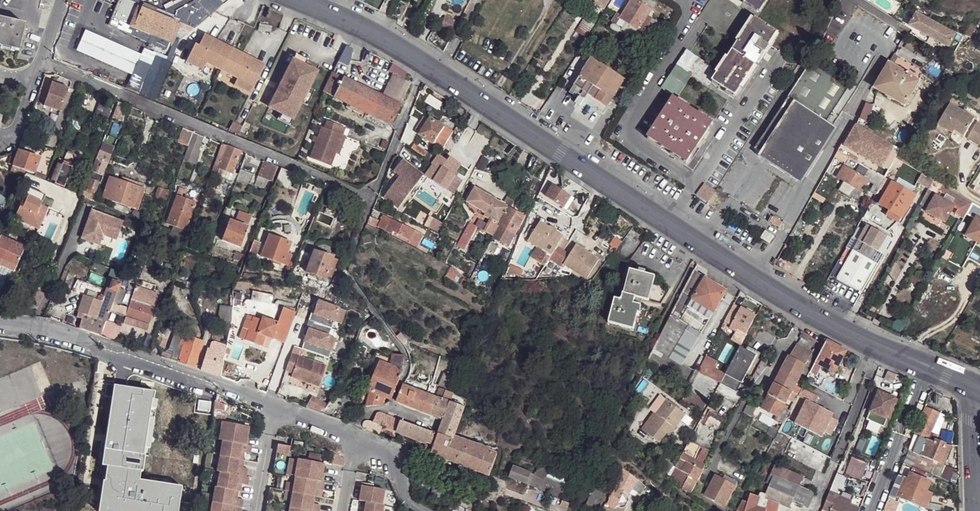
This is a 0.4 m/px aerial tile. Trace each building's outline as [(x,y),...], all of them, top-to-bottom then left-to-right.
[(25,24),(36,27),(41,4),(42,0),(0,0),(0,18),(25,24)] [(178,23),(172,37),(179,40),(222,5),(218,0),(197,0),(182,10),(178,23)] [(596,3),(594,6),(603,11),(609,0),(592,0),(596,3)] [(652,9),(637,0),(632,0),(622,16),(618,14),(616,17),(620,20),(614,29),(633,40),(638,31),(647,37),(656,22),(648,17),(652,10),(652,9)] [(641,0),(637,0),(652,9),(656,3),(652,0),(643,0),(643,1),(641,0)] [(741,0),(710,0),(698,18),(737,43),(738,41),(739,42),(755,17),(759,12),(741,0)] [(759,12),(767,0),(741,0),(759,12)] [(156,10),(142,4),(141,5),(132,1),(123,25),(128,27),(129,24),(131,25),(133,20),(136,21),(134,25),(139,28),(137,31),(165,42),(166,38),(171,40),(172,37),(178,23),(155,14),(156,10)] [(930,37),(937,24),(917,12),(909,26),(930,37)] [(620,20),(616,17),(611,26),(614,29),(620,20)] [(777,32),(755,17),(739,42),(738,41),(737,43),(727,57),(729,58),(719,74),(717,73),(716,73),(712,81),(735,96),(744,82),(743,82),(749,71),(751,72),(764,52),(766,53),(771,45),(769,44),(777,32)] [(0,18),(0,46),(19,51),(21,43),(24,31),(25,24),(0,18)] [(587,36),(595,24),(585,18),(577,30),(587,36)] [(979,22),(979,19),(973,19),(966,32),(972,36),(979,22)] [(445,26),(453,30),(455,25),(447,20),(446,22),(444,25),(445,26)] [(956,34),(937,24),(930,37),(949,48),(956,34)] [(132,76),(134,71),(141,55),(85,30),(75,50),(132,76)] [(221,71),(232,49),(203,35),(198,45),(194,44),(189,55),(206,63),(221,71)] [(236,51),(232,49),(221,71),(224,72),(236,78),(253,87),(264,65),(236,51)] [(936,57),(923,50),(918,58),(931,65),(936,57)] [(296,53),(293,59),(304,65),(307,59),(296,53)] [(202,69),(206,63),(189,55),(186,61),(202,69)] [(710,85),(712,81),(716,73),(687,55),(662,90),(672,97),(673,97),(690,72),(710,85)] [(815,55),(758,145),(807,176),(839,124),(836,123),(861,83),(815,55)] [(280,84),(269,106),(280,112),(293,118),(301,102),(309,87),(317,71),(304,65),(293,59),(284,75),(280,84)] [(623,81),(590,60),(574,86),(607,107),(623,81)] [(919,80),(889,63),(875,87),(905,104),(919,80)] [(389,71),(395,74),(404,80),(405,73),(392,65),(389,71)] [(146,77),(134,71),(132,76),(127,87),(140,93),(146,77)] [(333,96),(342,78),(332,73),(323,91),(333,96)] [(389,124),(409,83),(404,80),(395,74),(383,98),(379,96),(370,115),(389,124)] [(253,87),(236,78),(233,85),(250,93),(253,87)] [(370,115),(379,96),(342,78),(333,96),(343,102),(370,115)] [(50,83),(43,107),(60,112),(67,89),(50,83)] [(309,87),(301,102),(307,105),(315,90),(309,87)] [(712,123),(673,97),(672,97),(646,137),(686,162),(696,147),(702,138),(712,123)] [(129,106),(118,101),(111,118),(123,122),(129,106)] [(106,120),(110,109),(98,104),(94,116),(106,120)] [(976,119),(951,104),(940,125),(955,134),(957,131),(965,136),(976,119)] [(293,118),(280,112),(277,118),(290,124),(293,118)] [(420,135),(440,148),(452,132),(431,119),(420,135)] [(344,129),(326,123),(323,130),(320,129),(316,139),(314,144),(309,159),(329,167),(334,155),(341,137),(344,129)] [(978,123),(969,139),(979,145),(979,124),(978,123)] [(232,124),(226,133),(236,138),(241,129),(232,124)] [(898,150),(857,125),(841,151),(883,176),(898,150)] [(188,146),(193,132),(183,128),(177,142),(188,146)] [(197,150),(202,136),(193,132),(188,146),(183,160),(195,165),(200,151),(197,150)] [(341,137),(334,155),(337,156),(344,138),(341,137)] [(704,140),(702,138),(696,147),(698,149),(704,140)] [(231,172),(240,152),(220,144),(207,181),(209,182),(211,177),(218,180),(219,177),(223,169),(231,172)] [(413,150),(425,157),(428,153),(416,146),(413,150)] [(40,153),(38,159),(17,152),(14,159),(12,167),(23,171),(33,174),(33,173),(45,177),(54,153),(44,149),(42,153),(40,153)] [(98,182),(100,183),(110,155),(99,150),(88,179),(84,188),(81,196),(93,201),(96,192),(94,192),(98,182)] [(838,151),(834,157),(839,161),(843,154),(838,151)] [(68,153),(63,166),(56,164),(50,180),(64,186),(68,178),(71,169),(74,171),(76,167),(77,161),(74,155),(68,153)] [(453,176),(461,166),(450,158),(447,161),(438,154),(423,175),(432,181),(430,185),(439,192),(442,188),(451,195),(461,182),(453,176)] [(424,172),(403,157),(394,169),(400,174),(385,196),(400,206),(424,172)] [(546,165),(538,160),(530,172),(538,177),(546,165)] [(272,181),(277,167),(264,161),(258,176),(272,181)] [(838,177),(844,166),(837,162),(831,173),(838,177)] [(469,172),(461,166),(453,176),(461,182),(469,172)] [(862,192),(868,181),(862,177),(844,166),(838,177),(844,181),(855,188),(862,192)] [(20,178),(23,171),(12,167),(9,174),(20,178)] [(235,183),(238,175),(231,172),(223,169),(219,177),(225,179),(235,183)] [(289,190),(295,175),(281,169),(275,184),(289,190)] [(870,191),(875,194),(884,178),(867,169),(862,177),(868,181),(873,184),(870,191)] [(143,188),(108,177),(103,192),(110,195),(109,198),(114,200),(134,206),(137,199),(140,200),(143,188)] [(230,197),(235,183),(225,179),(223,185),(217,182),(214,190),(230,197)] [(553,185),(545,197),(563,209),(570,197),(572,199),(580,187),(570,180),(563,192),(553,185)] [(954,208),(957,210),(955,214),(963,219),(973,202),(960,196),(934,180),(920,205),(928,209),(926,212),(944,223),(954,208)] [(839,190),(850,197),(855,188),(844,181),(839,190)] [(889,211),(902,218),(909,205),(915,195),(892,183),(879,205),(889,211)] [(696,195),(705,202),(714,191),(704,184),(696,195)] [(165,199),(168,190),(159,187),(156,197),(165,199)] [(185,229),(187,222),(195,202),(184,198),(187,190),(179,187),(176,194),(165,222),(181,228),(185,229)] [(323,191),(314,187),(312,192),(321,196),(323,191)] [(37,210),(39,206),(43,195),(26,188),(12,219),(37,230),(38,227),(40,221),(44,214),(37,210)] [(510,209),(514,202),(507,198),(503,204),(476,188),(467,203),(476,217),(480,221),(487,225),(484,231),(495,236),(501,226),(510,209)] [(856,200),(862,192),(855,188),(850,197),(856,200)] [(121,212),(123,207),(115,203),(112,208),(121,212)] [(325,209),(323,215),(333,219),(334,220),(336,214),(325,209)] [(510,209),(501,226),(514,234),(515,235),(525,217),(510,209)] [(133,210),(130,216),(139,219),(142,213),(133,210)] [(91,211),(80,239),(93,243),(97,234),(102,235),(115,240),(122,222),(91,211)] [(904,219),(902,218),(889,211),(886,216),(901,225),(904,219)] [(377,227),(408,244),(410,239),(417,243),(421,235),(392,219),(391,220),(383,216),(381,218),(380,221),(370,216),(366,224),(376,228),(377,227)] [(976,217),(965,236),(979,244),(979,219),(976,217)] [(221,240),(240,247),(247,227),(228,221),(221,240)] [(487,225),(480,221),(477,226),(478,226),(477,227),(484,231),(487,225)] [(458,244),(466,248),(477,227),(478,226),(477,226),(471,222),(458,244)] [(554,262),(562,249),(568,241),(561,236),(539,222),(528,239),(538,246),(542,249),(550,254),(548,257),(554,262)] [(495,236),(494,237),(508,245),(514,234),(501,226),(495,236)] [(180,238),(186,241),(189,232),(190,230),(185,229),(181,228),(180,233),(171,229),(168,236),(179,240),(180,238)] [(851,253),(835,281),(860,295),(881,257),(878,255),(886,240),(875,233),(865,228),(856,243),(851,253)] [(774,237),(764,231),(760,239),(768,245),(774,237)] [(189,232),(186,241),(193,243),(196,235),(189,232)] [(97,234),(93,243),(98,245),(102,235),(97,234)] [(0,238),(0,264),(15,270),(25,247),(1,235),(0,238)] [(261,257),(287,267),(291,256),(286,254),(290,244),(269,236),(261,257)] [(254,240),(247,259),(252,261),(259,242),(254,240)] [(886,240),(878,255),(881,257),(890,242),(886,240)] [(542,249),(538,246),(531,256),(536,259),(542,249)] [(569,253),(562,249),(554,262),(561,266),(563,263),(586,277),(597,260),(574,246),(569,253)] [(548,257),(550,254),(542,249),(536,259),(543,264),(548,257)] [(244,256),(235,253),(234,258),(242,261),(244,256)] [(325,277),(332,259),(313,253),(306,273),(324,279),(325,277)] [(337,261),(332,259),(325,277),(330,278),(337,261)] [(509,261),(505,267),(514,272),(517,266),(509,261)] [(289,277),(295,264),(291,263),(286,276),(289,277)] [(237,274),(240,268),(231,265),(229,270),(237,274)] [(517,266),(514,272),(518,275),(522,269),(517,266)] [(629,270),(622,293),(620,296),(617,298),(613,298),(607,322),(632,329),(637,313),(639,314),(640,305),(633,304),(635,297),(647,300),(654,276),(629,270)] [(694,271),(670,314),(689,326),(673,358),(671,361),(679,366),(697,338),(725,290),(694,271)] [(332,294),(339,276),(337,276),(335,275),(332,282),(328,293),(332,294)] [(103,296),(107,297),(112,282),(109,280),(103,296)] [(107,297),(113,300),(118,287),(119,284),(112,282),(107,297)] [(111,306),(109,312),(125,317),(148,325),(158,295),(135,287),(128,308),(119,305),(125,289),(118,287),(113,300),(111,306)] [(319,295),(302,290),(297,304),(311,309),(314,310),(312,315),(309,314),(307,321),(304,329),(307,330),(305,336),(300,349),(327,359),(330,351),(323,348),(327,336),(329,329),(332,322),(337,309),(316,302),(319,295)] [(88,292),(86,297),(94,300),(96,295),(88,292)] [(241,294),(232,293),(232,299),(240,301),(241,294)] [(96,301),(111,306),(113,300),(107,297),(103,296),(101,295),(98,297),(96,301)] [(100,336),(105,322),(109,312),(111,306),(96,301),(94,300),(86,297),(84,297),(77,317),(82,319),(78,329),(100,336)] [(240,301),(232,299),(232,302),(231,306),(239,307),(240,301)] [(742,307),(734,303),(724,321),(732,326),(742,307)] [(216,322),(229,323),(231,309),(218,307),(216,322)] [(748,335),(758,316),(742,307),(732,326),(740,330),(748,335)] [(251,322),(245,320),(242,329),(248,331),(245,341),(262,347),(265,337),(266,332),(273,334),(271,339),(283,343),(294,313),(282,308),(276,323),(266,320),(266,322),(261,321),(253,318),(251,322)] [(337,309),(332,322),(339,325),(343,311),(337,309)] [(689,326),(670,314),(644,362),(663,374),(665,371),(671,361),(673,358),(689,326)] [(148,325),(125,317),(123,323),(146,331),(148,325)] [(100,336),(115,341),(120,327),(105,322),(100,336)] [(242,329),(239,339),(245,341),(248,331),(242,329)] [(390,338),(383,329),(378,332),(385,342),(390,338)] [(748,335),(740,330),(736,338),(743,342),(748,335)] [(161,356),(170,359),(170,360),(193,368),(202,341),(174,331),(168,348),(174,350),(173,354),(165,351),(161,350),(160,355),(161,356)] [(327,336),(323,348),(330,351),(334,339),(327,336)] [(824,345),(817,358),(816,361),(814,363),(824,367),(836,373),(847,351),(826,341),(824,345)] [(210,350),(224,355),(225,346),(212,342),(210,350)] [(796,345),(783,370),(800,378),(806,366),(811,358),(813,355),(807,352),(796,345)] [(748,346),(747,350),(756,355),(761,353),(748,346)] [(747,350),(741,347),(727,374),(721,384),(736,392),(747,370),(756,355),(747,350)] [(201,371),(220,377),(224,355),(210,350),(208,349),(201,371)] [(756,355),(747,370),(750,372),(761,353),(756,355)] [(325,366),(290,354),(284,371),(291,373),(290,377),(317,386),(325,366)] [(696,370),(698,371),(705,357),(701,355),(693,369),(696,370)] [(706,356),(705,357),(698,371),(721,384),(727,374),(714,368),(717,362),(706,356)] [(811,358),(800,378),(804,381),(811,368),(814,363),(816,361),(811,358)] [(388,366),(402,372),(403,364),(402,359),(391,359),(388,366)] [(671,361),(665,371),(688,383),(694,374),(679,366),(671,361)] [(391,400),(403,372),(402,372),(388,366),(380,362),(377,369),(378,370),(373,384),(371,383),(369,391),(371,392),(367,407),(384,405),(386,398),(391,400)] [(456,372),(458,367),(448,363),(446,368),(456,372)] [(814,363),(811,368),(820,373),(824,367),(814,363)] [(780,376),(775,385),(792,393),(796,386),(800,378),(783,370),(780,376)] [(897,375),(888,371),(885,378),(893,382),(897,375)] [(446,374),(440,388),(446,391),(453,378),(446,374)] [(113,385),(102,465),(107,466),(105,481),(103,480),(98,510),(178,510),(182,487),(139,479),(140,471),(143,471),(146,456),(143,455),(152,399),(153,399),(154,392),(113,385)] [(403,385),(396,403),(422,412),(429,395),(428,394),(403,385)] [(775,385),(769,397),(785,405),(788,399),(792,393),(775,385)] [(796,386),(792,393),(797,396),(800,388),(796,386)] [(422,412),(432,416),(442,399),(446,391),(440,388),(436,397),(429,395),(422,412)] [(819,398),(803,389),(799,397),(807,401),(795,424),(822,438),(825,433),(832,436),(839,422),(832,418),(834,415),(815,405),(819,398)] [(867,411),(888,421),(897,399),(876,390),(867,411)] [(312,397),(306,408),(322,414),(328,406),(312,397)] [(769,397),(762,408),(779,417),(783,410),(785,405),(769,397)] [(444,421),(440,438),(450,441),(451,438),(453,439),(454,436),(465,408),(442,399),(432,416),(444,421)] [(642,431),(660,444),(667,435),(672,429),(675,431),(686,415),(667,401),(656,415),(654,414),(642,431)] [(212,402),(210,415),(226,417),(228,404),(212,402)] [(758,406),(751,402),(744,413),(751,417),(758,406)] [(923,406),(918,404),(915,413),(920,415),(923,406)] [(902,461),(902,463),(950,482),(954,470),(944,466),(939,464),(946,446),(936,442),(938,437),(931,434),(939,414),(924,408),(917,427),(912,439),(908,448),(902,461)] [(783,410),(779,417),(784,420),(788,412),(783,410)] [(886,426),(888,421),(867,411),(865,417),(886,426)] [(939,414),(931,434),(938,437),(946,417),(939,414)] [(374,423),(381,426),(398,433),(402,423),(382,415),(377,415),(374,423)] [(248,427),(222,422),(218,440),(222,441),(246,445),(248,437),(246,436),(248,427)] [(362,430),(378,436),(381,426),(374,423),(366,422),(364,424),(362,427),(362,430)] [(440,438),(402,423),(398,433),(426,445),(424,449),(432,452),(440,438)] [(904,435),(912,439),(917,427),(909,423),(904,435)] [(777,434),(778,430),(771,427),(766,436),(773,439),(777,434)] [(672,429),(667,435),(670,437),(675,431),(672,429)] [(786,438),(777,434),(773,439),(783,444),(786,438)] [(432,452),(431,454),(488,476),(497,455),(490,452),(491,450),(454,436),(453,439),(451,438),(450,441),(440,438),(432,452)] [(783,444),(773,439),(771,442),(770,445),(780,451),(783,444)] [(222,441),(219,456),(242,460),(243,453),(249,453),(251,446),(246,445),(222,441)] [(676,466),(670,478),(673,481),(682,489),(690,495),(712,454),(690,441),(684,451),(680,460),(676,466)] [(660,446),(651,463),(666,475),(675,460),(660,446)] [(951,448),(946,446),(939,464),(944,466),(951,448)] [(275,447),(270,477),(284,480),(289,450),(275,447)] [(219,456),(217,472),(219,472),(245,477),(246,469),(240,468),(242,460),(219,456)] [(308,456),(306,464),(317,466),(319,457),(308,456)] [(845,473),(860,480),(866,465),(851,459),(845,473)] [(306,464),(297,462),(293,479),(294,480),(321,484),(323,476),(320,476),(322,466),(317,466),(306,464)] [(509,478),(540,490),(545,477),(538,475),(532,472),(519,467),(514,465),(511,472),(509,478)] [(563,485),(567,477),(541,466),(541,467),(538,475),(545,477),(563,485)] [(776,472),(775,475),(799,485),(799,484),(802,479),(778,469),(776,472)] [(628,499),(625,494),(629,487),(634,479),(623,470),(622,472),(612,491),(611,494),(606,503),(605,503),(601,510),(621,510),(628,499)] [(771,484),(775,475),(776,472),(771,470),(766,482),(771,484)] [(907,477),(898,473),(886,502),(889,503),(892,494),(895,495),(922,506),(928,490),(933,479),(910,470),(907,477)] [(571,479),(593,488),(594,483),(596,479),(574,471),(571,479)] [(245,477),(219,472),(217,487),(237,491),(239,491),(240,484),(246,485),(248,477),(245,477)] [(722,479),(724,477),(717,474),(715,478),(713,477),(709,485),(711,487),(706,494),(726,505),(736,486),(722,479)] [(725,475),(724,477),(722,479),(736,486),(738,482),(725,475)] [(799,485),(775,475),(771,484),(766,494),(765,497),(770,499),(780,504),(789,507),(792,499),(799,485)] [(558,497),(561,490),(563,485),(545,477),(540,490),(558,497)] [(587,502),(588,500),(593,488),(571,479),(567,477),(563,485),(561,490),(587,502)] [(640,485),(634,479),(629,487),(637,491),(640,485)] [(321,484),(294,480),(291,495),(314,499),(315,491),(321,493),(323,485),(321,484)] [(431,495),(442,499),(448,484),(437,481),(431,495)] [(601,499),(604,492),(606,488),(594,483),(593,488),(588,500),(596,505),(600,498),(601,499)] [(383,488),(356,484),(353,500),(360,501),(380,504),(383,488)] [(799,484),(799,485),(792,499),(808,506),(814,491),(799,484)] [(217,487),(215,487),(212,503),(241,508),(242,500),(236,499),(237,491),(217,487)] [(830,488),(822,509),(826,510),(858,510),(859,508),(850,504),(853,497),(830,488)] [(933,492),(928,490),(922,506),(927,508),(933,492)] [(741,500),(737,508),(740,509),(746,510),(766,510),(770,499),(765,497),(766,494),(763,493),(762,493),(761,493),(760,494),(760,496),(751,493),(748,502),(741,500)] [(892,494),(889,503),(886,502),(883,510),(895,510),(898,504),(892,502),(895,495),(892,494)] [(291,495),(288,510),(293,510),(318,510),(319,507),(313,507),(314,499),(291,495)] [(770,499),(766,510),(778,510),(780,504),(770,499)] [(588,500),(587,502),(583,510),(594,510),(596,505),(588,500)] [(380,504),(360,501),(358,510),(379,510),(380,504)] [(212,503),(211,510),(240,510),(241,508),(212,503)]
